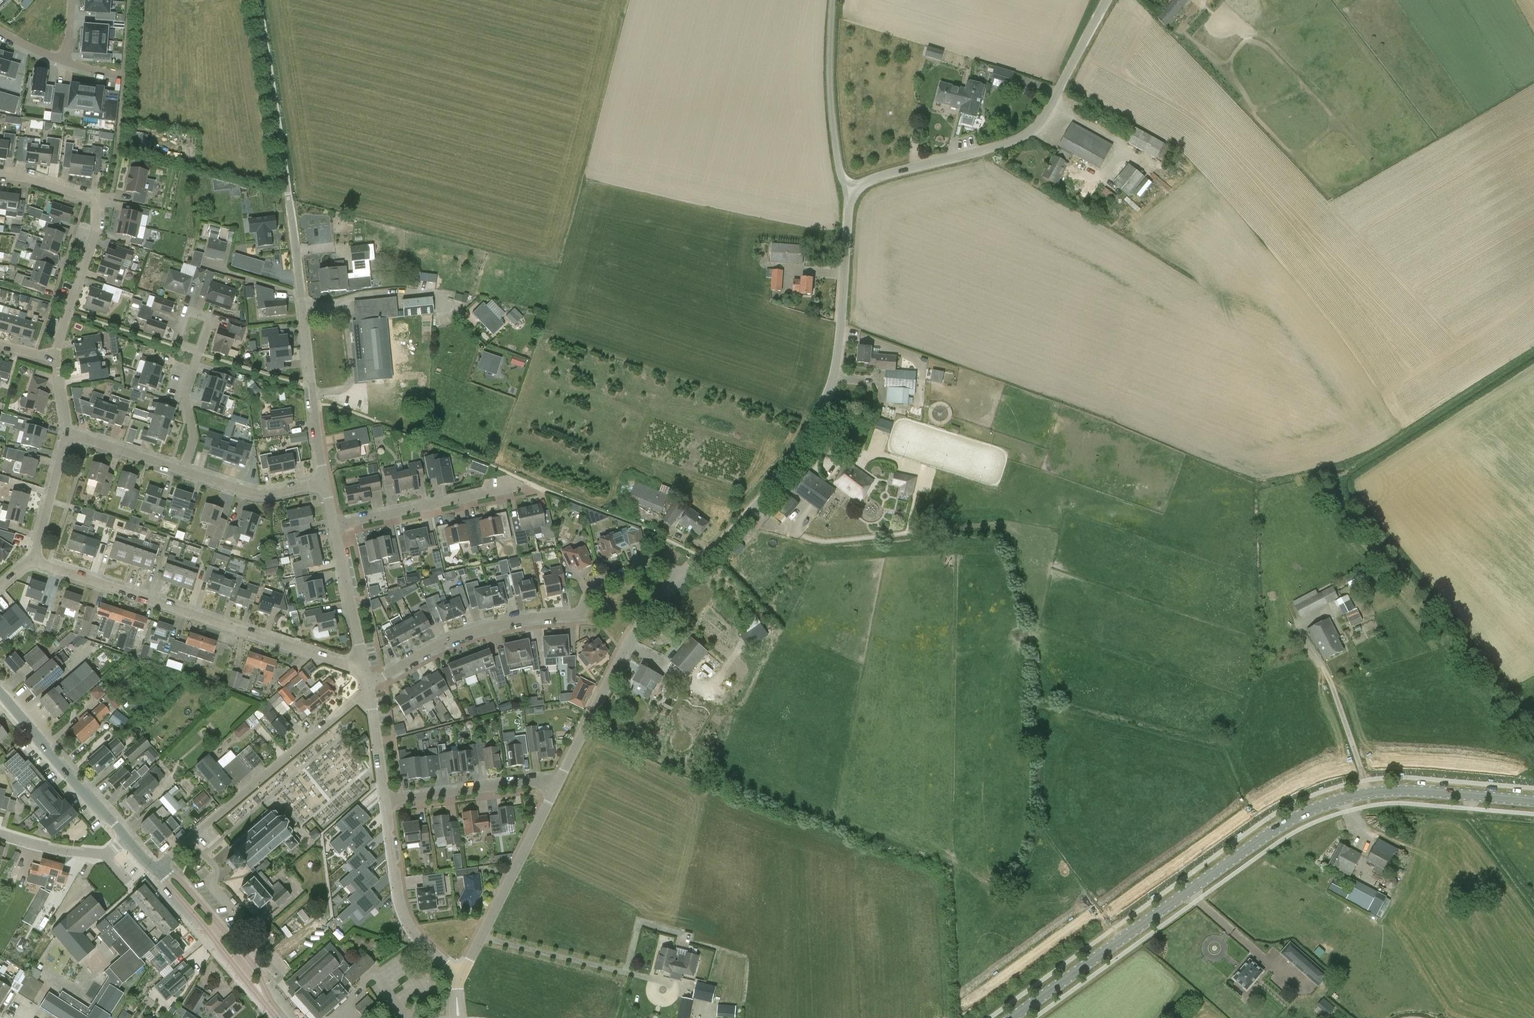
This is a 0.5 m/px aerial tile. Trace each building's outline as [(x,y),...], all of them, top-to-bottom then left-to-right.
[(34,1),(33,0),(25,0),(21,4),(27,9),(34,1)] [(109,13),(109,1),(93,0),(83,0),(83,7),(85,7),(85,12),(98,13),(97,20),(114,22),(115,14),(109,13)] [(1158,18),(1166,27),(1189,0),(1173,0),(1158,18)] [(116,28),(124,29),(126,15),(118,14),(116,28)] [(114,22),(97,20),(96,20),(95,25),(83,25),(83,31),(81,31),(80,39),(107,41),(108,28),(113,28),(114,22)] [(93,55),(93,60),(111,62),(111,55),(106,54),(107,41),(80,39),(80,48),(82,48),(81,54),(93,55)] [(944,52),(928,47),(925,56),(941,61),(944,52)] [(6,71),(4,77),(15,79),(19,64),(10,62),(11,55),(0,52),(0,70),(6,71)] [(1015,73),(995,67),(991,83),(993,83),(992,87),(1000,89),(1001,86),(1010,89),(1015,73)] [(51,104),(53,87),(45,86),(46,72),(34,71),(33,78),(30,78),(29,86),(32,87),(31,96),(44,97),(43,103),(51,104)] [(961,111),(967,89),(940,81),(935,103),(950,107),(950,108),(961,111)] [(969,82),(967,89),(961,111),(961,113),(965,114),(976,117),(978,110),(984,86),(969,82)] [(55,94),(54,101),(52,112),(61,114),(62,107),(84,110),(87,89),(80,88),(80,86),(71,85),(69,96),(55,94)] [(114,121),(116,103),(100,101),(102,89),(94,88),(93,90),(87,89),(84,110),(107,113),(106,120),(114,121)] [(14,114),(18,98),(0,92),(0,110),(14,114)] [(1059,153),(1056,158),(1053,156),(1042,176),(1057,184),(1068,164),(1067,163),(1072,154),(1077,157),(1100,169),(1113,145),(1072,122),(1059,147),(1061,148),(1059,153)] [(1156,159),(1156,158),(1164,162),(1171,149),(1164,145),(1165,144),(1135,127),(1127,143),(1156,159)] [(0,141),(0,159),(6,160),(8,146),(14,147),(15,135),(4,133),(3,141),(0,141)] [(18,150),(27,151),(26,162),(37,164),(40,146),(34,145),(34,139),(19,138),(18,150)] [(46,147),(40,146),(41,140),(40,140),(40,146),(37,164),(49,166),(51,154),(59,155),(61,140),(47,138),(46,147)] [(82,157),(76,156),(77,151),(73,150),(73,144),(66,143),(64,159),(71,160),(69,175),(80,176),(82,157)] [(83,148),(82,157),(80,176),(91,178),(93,163),(101,164),(103,148),(92,147),(92,149),(83,148)] [(1125,193),(1130,197),(1145,178),(1129,164),(1113,183),(1125,193)] [(127,183),(128,183),(126,191),(134,193),(132,201),(144,204),(147,191),(152,192),(154,181),(146,179),(147,171),(131,168),(129,176),(127,183)] [(1145,178),(1134,193),(1140,198),(1152,183),(1145,178)] [(226,183),(213,180),(214,192),(227,190),(226,183)] [(6,211),(13,212),(13,216),(22,217),(24,201),(19,200),(19,196),(8,194),(6,211)] [(42,214),(40,220),(46,222),(51,224),(53,218),(61,220),(68,223),(72,209),(53,203),(49,216),(42,214)] [(121,211),(119,222),(139,226),(141,215),(148,217),(149,210),(137,208),(136,214),(121,211)] [(272,245),(270,231),(276,230),(274,215),(253,218),(255,233),(256,232),(258,247),(272,245)] [(42,232),(46,233),(44,240),(60,245),(64,234),(58,232),(59,226),(51,224),(46,222),(44,227),(43,227),(42,232)] [(139,226),(119,222),(116,234),(131,237),(130,243),(132,244),(142,246),(143,240),(136,238),(139,226)] [(205,236),(218,239),(221,227),(209,224),(208,229),(207,229),(205,236)] [(225,241),(233,243),(235,233),(228,231),(225,241)] [(26,250),(29,233),(20,232),(17,248),(26,250)] [(223,260),(226,247),(227,243),(218,241),(210,239),(206,257),(223,260)] [(44,240),(42,245),(36,243),(32,253),(59,262),(59,256),(57,255),(60,245),(44,240)] [(770,262),(803,264),(803,260),(804,245),(771,243),(770,261),(770,262)] [(320,282),(370,276),(368,261),(374,260),(374,254),(373,245),(353,247),(349,247),(351,262),(352,262),(353,274),(345,275),(344,268),(335,269),(334,266),(326,267),(326,269),(319,270),(320,282)] [(116,246),(115,252),(107,250),(104,261),(102,261),(101,261),(125,269),(128,270),(133,252),(130,251),(116,246)] [(194,251),(191,265),(201,267),(204,253),(194,251)] [(15,252),(11,263),(17,265),(21,254),(15,252)] [(55,270),(53,269),(53,267),(55,267),(59,262),(32,253),(31,259),(37,261),(33,272),(50,278),(51,274),(54,275),(55,270)] [(232,266),(249,271),(253,259),(235,254),(232,266)] [(120,287),(125,269),(101,261),(98,273),(107,276),(105,283),(120,287)] [(196,268),(192,282),(201,285),(205,271),(196,268)] [(782,292),(783,270),(766,269),(766,278),(772,278),(771,291),(782,292)] [(191,278),(170,271),(165,288),(185,294),(191,278)] [(236,291),(211,283),(214,273),(207,271),(203,284),(210,287),(205,301),(230,309),(236,291)] [(46,288),(50,278),(33,272),(31,278),(24,275),(21,285),(38,291),(40,286),(46,288)] [(438,282),(438,274),(422,274),(422,281),(438,282)] [(321,292),(346,290),(346,291),(356,291),(356,289),(371,288),(370,276),(320,282),(321,292)] [(812,295),(813,279),(802,278),(802,281),(794,280),(793,292),(801,293),(801,294),(812,295)] [(106,314),(111,300),(118,303),(122,291),(104,284),(102,291),(92,288),(85,307),(106,314)] [(266,316),(286,314),(284,300),(269,302),(268,289),(255,285),(258,309),(265,308),(266,316)] [(27,312),(31,298),(22,295),(18,310),(27,312)] [(141,304),(139,311),(152,316),(154,310),(170,315),(174,303),(155,297),(152,308),(141,304)] [(395,297),(354,301),(356,321),(386,318),(386,319),(390,318),(397,317),(395,297)] [(432,297),(402,300),(404,317),(433,314),(432,297)] [(492,334),(503,324),(483,303),(472,313),(481,323),(492,334)] [(10,309),(8,314),(2,312),(0,319),(0,331),(8,333),(15,310),(10,309)] [(19,317),(20,311),(15,310),(8,333),(20,337),(25,319),(19,317)] [(151,320),(152,316),(139,311),(137,317),(147,321),(144,331),(162,337),(166,326),(151,320)] [(506,317),(514,325),(520,319),(512,311),(506,317)] [(33,321),(25,319),(20,337),(32,340),(38,317),(34,316),(33,321)] [(356,321),(352,322),(358,381),(367,381),(391,378),(386,319),(386,318),(356,321)] [(230,349),(233,339),(240,341),(245,327),(231,322),(228,331),(219,328),(214,344),(215,344),(213,351),(226,355),(229,348),(230,349)] [(268,344),(269,351),(289,348),(289,343),(287,343),(286,335),(274,337),(273,329),(261,330),(263,345),(268,344)] [(103,349),(100,350),(98,336),(87,338),(88,344),(75,346),(77,360),(95,357),(97,356),(97,357),(100,356),(104,356),(106,354),(105,351),(103,349)] [(885,387),(887,387),(886,403),(908,405),(909,396),(915,396),(915,389),(917,372),(895,370),(896,356),(871,354),(871,347),(859,346),(858,363),(869,363),(869,365),(877,365),(876,369),(881,369),(886,370),(885,387)] [(291,361),(289,348),(269,351),(270,356),(266,357),(267,370),(278,369),(278,362),(291,361)] [(496,375),(501,359),(483,353),(479,365),(478,369),(496,375)] [(105,362),(101,363),(100,356),(97,357),(97,356),(95,357),(77,360),(78,360),(80,374),(95,372),(96,379),(107,377),(105,362)] [(525,368),(527,360),(514,356),(512,364),(525,368)] [(144,363),(141,373),(161,380),(162,376),(159,375),(161,368),(147,363),(149,359),(143,358),(141,357),(140,361),(144,363)] [(0,362),(0,363),(0,382),(1,379),(8,381),(12,365),(0,362)] [(933,370),(931,381),(933,382),(942,383),(944,372),(933,370)] [(157,383),(160,384),(161,380),(141,373),(139,379),(134,378),(130,389),(145,393),(147,388),(154,390),(157,383)] [(208,377),(204,389),(222,395),(224,387),(231,389),(234,380),(222,376),(220,381),(208,377)] [(33,378),(28,392),(26,398),(25,397),(23,397),(21,398),(20,400),(19,403),(19,405),(20,407),(22,408),(26,408),(41,413),(47,395),(42,394),(46,382),(33,378)] [(247,388),(254,396),(261,391),(254,383),(247,388)] [(229,397),(222,395),(204,389),(200,402),(213,406),(211,411),(223,415),(226,406),(229,397)] [(93,392),(89,405),(80,402),(82,414),(91,417),(91,418),(102,422),(108,405),(101,402),(103,396),(93,392)] [(108,405),(102,422),(113,425),(116,416),(117,416),(120,415),(120,414),(123,414),(127,400),(111,395),(108,405)] [(154,415),(170,421),(173,422),(174,418),(171,417),(174,409),(156,404),(152,403),(151,407),(156,409),(154,415)] [(288,434),(286,424),(292,423),(290,410),(270,412),(271,416),(260,418),(263,437),(288,434)] [(152,419),(150,426),(170,432),(171,429),(168,428),(170,421),(173,422),(170,421),(154,415),(149,413),(147,418),(152,419)] [(43,440),(45,431),(29,426),(31,420),(17,417),(14,430),(24,433),(21,444),(38,449),(40,440),(43,440)] [(240,418),(239,424),(245,426),(247,420),(240,418)] [(878,418),(875,429),(880,431),(883,420),(880,419),(878,418)] [(141,439),(149,442),(161,446),(162,442),(164,442),(166,435),(168,436),(170,432),(150,426),(149,431),(144,430),(142,435),(141,439)] [(374,438),(384,436),(382,426),(372,428),(374,438)] [(131,428),(126,442),(133,444),(138,431),(131,428)] [(346,459),(360,456),(357,446),(369,444),(367,431),(363,432),(362,428),(346,431),(348,442),(336,444),(337,452),(337,453),(336,454),(336,455),(336,456),(336,457),(337,458),(337,459),(338,460),(339,461),(340,461),(342,461),(343,461),(345,460),(346,460),(346,459)] [(290,434),(291,444),(309,441),(307,431),(290,434)] [(223,461),(228,446),(228,444),(220,442),(222,437),(208,432),(204,445),(211,448),(208,455),(223,460),(223,461)] [(236,449),(228,446),(223,461),(238,466),(241,457),(247,459),(251,446),(238,442),(236,449)] [(2,458),(16,462),(14,464),(13,470),(14,472),(20,474),(34,477),(38,462),(26,459),(28,453),(5,447),(2,458)] [(286,456),(279,457),(282,472),(295,470),(293,464),(300,462),(297,448),(285,451),(286,456)] [(269,475),(282,472),(279,457),(271,459),(270,454),(259,456),(262,470),(268,469),(269,475)] [(448,458),(440,460),(439,455),(425,458),(429,479),(435,477),(437,485),(453,482),(448,458)] [(407,464),(409,469),(402,471),(406,490),(412,489),(413,491),(419,489),(417,479),(423,478),(420,462),(407,464)] [(474,462),(472,469),(487,473),(489,467),(474,462)] [(874,480),(848,462),(833,484),(859,502),(874,480)] [(106,496),(113,476),(106,474),(108,468),(93,463),(87,479),(98,483),(95,492),(106,496)] [(367,466),(369,475),(379,473),(378,464),(367,466)] [(386,486),(392,485),(394,494),(401,493),(400,491),(406,490),(402,471),(396,472),(395,467),(382,469),(386,486)] [(836,491),(809,472),(795,492),(821,511),(836,491)] [(134,510),(140,492),(132,489),(136,477),(122,473),(117,487),(127,491),(122,506),(134,510)] [(896,473),(893,484),(902,486),(901,492),(912,495),(916,478),(896,473)] [(8,485),(10,477),(0,475),(0,482),(8,485)] [(359,480),(360,485),(345,489),(348,504),(370,500),(368,492),(380,489),(377,476),(359,480)] [(670,506),(673,497),(636,482),(629,500),(636,503),(662,513),(665,504),(670,506)] [(149,485),(143,502),(140,511),(152,515),(153,512),(161,515),(165,502),(160,500),(163,490),(149,485)] [(176,490),(170,509),(176,512),(175,515),(190,520),(195,505),(189,503),(191,495),(176,490)] [(13,492),(9,506),(25,510),(28,496),(13,492)] [(790,515),(800,504),(791,497),(779,511),(784,515),(786,512),(790,515)] [(671,507),(663,520),(672,526),(676,519),(680,521),(688,508),(685,507),(686,505),(677,498),(671,507)] [(21,524),(25,510),(9,506),(2,504),(1,510),(7,512),(6,520),(21,524)] [(540,504),(528,507),(534,535),(541,534),(541,535),(543,534),(544,540),(555,538),(552,524),(544,525),(541,511),(540,504)] [(200,521),(208,524),(205,535),(220,540),(226,522),(218,519),(222,510),(213,507),(212,507),(206,505),(200,521)] [(298,526),(312,523),(309,507),(287,512),(290,524),(282,526),(284,535),(299,531),(298,526)] [(528,543),(527,537),(534,535),(528,507),(516,510),(521,530),(514,532),(517,546),(528,543)] [(93,518),(94,513),(95,512),(84,508),(82,515),(78,514),(76,520),(77,522),(83,524),(82,527),(89,529),(93,518)] [(701,535),(709,523),(699,516),(700,515),(690,508),(689,509),(680,523),(687,528),(694,533),(695,531),(701,535)] [(252,538),(259,517),(243,512),(237,528),(230,526),(225,540),(236,544),(239,534),(252,538)] [(496,518),(489,519),(493,536),(503,534),(504,540),(511,538),(506,512),(495,514),(496,518)] [(96,513),(94,513),(93,518),(95,518),(94,520),(103,523),(105,515),(96,513)] [(106,527),(112,529),(116,519),(109,517),(106,527)] [(493,542),(492,536),(493,536),(489,519),(482,520),(481,517),(471,519),(477,546),(493,542)] [(461,525),(455,526),(458,544),(468,541),(470,547),(477,546),(471,519),(461,521),(461,525)] [(124,529),(140,535),(142,527),(126,522),(124,529)] [(448,546),(458,544),(455,526),(448,528),(447,524),(436,527),(442,553),(449,552),(448,546)] [(148,529),(142,527),(140,535),(146,537),(148,529)] [(632,527),(626,532),(626,533),(629,545),(642,542),(640,530),(639,530),(632,527)] [(432,533),(426,534),(425,529),(414,531),(419,552),(425,551),(426,548),(435,546),(432,533)] [(629,545),(626,533),(626,532),(626,529),(612,534),(599,539),(600,541),(597,542),(603,557),(606,555),(607,558),(620,553),(619,550),(627,547),(626,546),(629,545)] [(1,562),(2,560),(4,561),(12,548),(4,543),(4,540),(8,541),(10,534),(0,531),(0,562),(1,562)] [(73,532),(73,534),(72,534),(67,549),(81,553),(86,538),(79,536),(80,534),(79,533),(79,532),(77,531),(75,531),(73,532)] [(86,538),(81,553),(94,558),(99,543),(92,540),(94,533),(88,531),(86,538)] [(411,557),(419,555),(419,552),(414,531),(403,534),(404,539),(398,540),(401,553),(410,551),(411,557)] [(299,547),(301,554),(318,550),(315,535),(299,539),(298,533),(286,535),(289,549),(299,547)] [(109,558),(130,565),(138,540),(132,538),(131,541),(116,536),(109,558)] [(388,537),(376,539),(381,560),(381,559),(387,558),(388,563),(393,561),(393,563),(400,562),(397,548),(391,550),(388,537)] [(365,543),(368,556),(362,557),(365,570),(371,569),(371,567),(376,566),(375,561),(381,560),(376,539),(376,541),(365,543)] [(144,542),(138,540),(130,565),(140,568),(147,546),(143,545),(144,542)] [(151,548),(147,546),(140,568),(151,572),(159,547),(152,545),(151,548)] [(575,564),(578,571),(591,564),(587,557),(589,556),(584,546),(573,552),(570,547),(562,551),(570,567),(575,564)] [(321,566),(318,550),(301,554),(303,562),(293,564),(295,577),(308,574),(306,569),(321,566)] [(160,580),(171,583),(178,562),(174,561),(175,558),(168,555),(160,580)] [(499,562),(503,574),(511,571),(510,569),(522,565),(519,556),(499,562)] [(266,569),(278,566),(276,559),(265,562),(266,569)] [(171,583),(181,587),(189,562),(183,560),(182,563),(178,562),(171,583)] [(195,564),(189,562),(181,587),(192,590),(199,569),(194,568),(195,564)] [(206,590),(218,594),(223,578),(216,576),(218,569),(208,566),(203,582),(208,584),(206,590)] [(277,567),(266,570),(264,577),(279,574),(277,567)] [(543,578),(547,598),(561,595),(558,581),(563,579),(561,567),(550,569),(551,576),(543,578)] [(225,571),(223,578),(218,594),(230,598),(232,592),(237,593),(243,577),(225,571)] [(397,580),(400,589),(421,581),(417,572),(397,580)] [(531,600),(532,598),(536,598),(532,579),(524,581),(522,572),(510,574),(513,586),(519,585),(522,601),(526,600),(527,601),(531,600)] [(1364,572),(1348,578),(1350,584),(1366,578),(1364,572)] [(497,585),(488,588),(493,606),(507,603),(503,588),(510,586),(507,574),(495,577),(497,585)] [(436,575),(423,581),(427,588),(439,581),(436,575)] [(306,602),(324,598),(321,581),(310,583),(308,576),(295,579),(298,592),(304,591),(306,602)] [(43,623),(47,610),(38,607),(40,601),(45,585),(31,581),(26,596),(32,598),(30,604),(29,603),(26,611),(36,614),(34,620),(43,623)] [(479,610),(493,606),(488,588),(479,590),(477,581),(465,584),(468,597),(475,595),(479,610)] [(255,599),(259,588),(248,584),(246,592),(239,590),(234,604),(246,608),(249,597),(255,599)] [(398,588),(388,592),(392,601),(420,591),(417,584),(399,591),(398,588)] [(379,585),(369,587),(372,597),(381,595),(379,585)] [(452,600),(447,602),(453,619),(464,615),(462,609),(460,603),(467,600),(462,585),(449,590),(452,600)] [(1293,602),(1301,617),(1339,598),(1332,586),(1318,594),(1316,590),(1293,602)] [(287,611),(283,596),(283,595),(272,591),(270,599),(262,597),(257,611),(269,615),(272,607),(278,609),(287,611)] [(76,611),(81,597),(66,592),(61,606),(59,605),(55,615),(62,618),(66,608),(76,611)] [(442,623),(453,619),(447,602),(441,605),(437,594),(425,600),(427,604),(431,615),(438,612),(442,623)] [(1346,614),(1351,626),(1362,621),(1357,609),(1355,610),(1355,609),(1356,609),(1352,599),(1350,600),(1348,595),(1339,599),(1335,601),(1337,607),(1339,606),(1343,615),(1346,614)] [(374,609),(382,606),(379,599),(371,601),(374,609)] [(31,622),(16,604),(1,617),(0,616),(0,636),(4,641),(22,625),(24,628),(31,622)] [(98,631),(104,633),(112,608),(100,604),(96,615),(102,617),(99,627),(91,625),(87,637),(95,640),(98,631)] [(421,612),(411,616),(420,633),(430,628),(425,618),(431,615),(427,604),(419,608),(421,612)] [(84,638),(94,608),(87,606),(82,620),(77,619),(73,633),(64,631),(57,638),(54,634),(52,636),(63,648),(78,636),(84,638)] [(124,611),(112,608),(104,633),(102,638),(101,642),(107,644),(109,640),(115,621),(120,623),(124,611)] [(316,622),(317,627),(314,628),(312,631),(314,637),(317,639),(329,636),(328,631),(336,629),(332,613),(322,615),(320,608),(304,612),(307,624),(316,622)] [(124,650),(126,646),(135,615),(124,611),(120,623),(125,625),(123,631),(121,631),(115,647),(124,650)] [(49,633),(55,615),(51,614),(45,632),(49,633)] [(748,646),(750,648),(769,634),(761,624),(761,623),(755,614),(748,619),(741,624),(746,632),(741,636),(748,646)] [(132,639),(134,632),(136,628),(143,631),(147,619),(135,615),(126,646),(130,648),(133,639),(132,639)] [(389,621),(392,627),(397,636),(401,643),(411,638),(402,621),(402,622),(399,616),(389,621)] [(411,616),(402,621),(411,638),(420,633),(411,616)] [(1344,650),(1337,638),(1339,637),(1329,619),(1307,630),(1317,649),(1318,648),(1325,660),(1344,650)] [(162,645),(160,651),(156,660),(159,661),(157,665),(164,667),(165,663),(166,664),(169,654),(168,654),(169,648),(170,649),(174,639),(169,638),(172,627),(158,623),(155,631),(152,630),(148,641),(151,642),(159,645),(159,644),(162,645)] [(392,648),(401,643),(397,636),(392,627),(380,633),(384,647),(389,644),(392,648)] [(178,652),(196,657),(203,638),(189,633),(185,644),(178,642),(179,641),(174,639),(170,649),(171,649),(170,651),(177,654),(178,652)] [(560,637),(555,637),(556,657),(562,657),(563,665),(569,664),(567,637),(565,637),(564,635),(561,635),(560,637)] [(545,637),(544,638),(543,638),(545,666),(551,666),(550,658),(556,657),(555,637),(549,638),(548,636),(545,637)] [(82,648),(85,640),(76,637),(74,646),(82,648)] [(688,676),(709,652),(691,637),(677,653),(671,648),(664,656),(688,676)] [(213,663),(213,661),(216,654),(213,653),(217,643),(203,638),(196,657),(213,663)] [(598,640),(594,643),(592,641),(584,647),(586,649),(582,652),(591,664),(595,661),(596,663),(605,657),(603,655),(607,652),(598,640)] [(527,641),(515,643),(521,669),(532,666),(533,671),(539,670),(537,651),(530,653),(527,641)] [(510,671),(521,669),(515,643),(504,645),(504,648),(506,657),(499,659),(502,669),(504,677),(510,675),(510,671)] [(144,645),(142,657),(148,658),(150,646),(144,645)] [(35,673),(49,660),(37,646),(20,661),(14,653),(4,661),(14,673),(26,663),(35,673)] [(489,650),(478,653),(485,671),(489,669),(490,673),(493,672),(498,687),(506,684),(504,677),(502,669),(497,671),(492,658),(489,650)] [(58,668),(66,661),(60,653),(58,655),(59,656),(56,658),(56,657),(24,684),(35,698),(63,674),(58,668)] [(253,667),(259,669),(263,657),(249,653),(242,673),(250,676),(253,667)] [(478,653),(468,657),(475,675),(485,671),(478,653)] [(267,685),(268,681),(270,682),(277,662),(263,657),(259,669),(265,670),(263,676),(259,675),(257,682),(267,685)] [(468,657),(458,661),(465,679),(475,675),(468,657)] [(169,659),(167,666),(181,671),(183,664),(169,659)] [(454,683),(465,679),(458,661),(448,665),(450,671),(443,673),(449,687),(455,685),(454,683)] [(69,707),(100,681),(85,663),(54,690),(53,690),(39,702),(55,720),(69,707)] [(659,684),(663,677),(655,673),(642,666),(634,681),(647,688),(652,680),(659,684)] [(283,687),(297,674),(292,668),(278,681),(283,687)] [(304,669),(298,674),(307,685),(309,683),(307,681),(311,678),(309,676),(304,669)] [(549,684),(547,669),(539,670),(541,685),(549,684)] [(243,674),(232,671),(227,686),(238,689),(238,687),(246,690),(249,680),(242,678),(243,674)] [(430,674),(425,677),(437,696),(444,691),(449,699),(453,696),(437,672),(431,676),(430,674)] [(291,682),(290,683),(294,688),(296,686),(303,680),(299,675),(291,682)] [(430,700),(437,696),(425,677),(421,679),(422,681),(416,685),(431,710),(435,707),(430,700)] [(323,686),(314,694),(322,704),(334,694),(329,689),(334,684),(329,678),(321,684),(323,686)] [(593,687),(579,679),(568,702),(582,709),(593,687)] [(95,693),(99,698),(108,690),(102,680),(99,683),(101,687),(95,693)] [(436,717),(431,710),(416,685),(409,689),(408,687),(404,690),(416,709),(423,705),(432,719),(436,717)] [(285,687),(278,693),(287,704),(288,706),(296,699),(291,694),(285,687)] [(398,705),(410,723),(414,721),(409,713),(416,709),(404,690),(400,693),(401,695),(394,699),(398,705)] [(104,700),(101,703),(88,715),(86,712),(79,718),(81,720),(70,730),(81,743),(99,727),(96,724),(109,712),(105,708),(112,701),(114,703),(118,699),(110,691),(102,698),(104,700)] [(280,716),(275,709),(284,702),(277,693),(267,701),(268,702),(254,714),(259,720),(264,715),(271,723),(270,724),(281,737),(291,729),(280,715),(280,716)] [(311,713),(322,704),(314,694),(305,702),(303,699),(296,705),(301,712),(306,708),(311,713)] [(493,702),(490,703),(486,705),(489,712),(496,711),(493,702)] [(478,715),(489,712),(486,705),(476,709),(478,715)] [(467,708),(470,717),(477,714),(474,706),(467,708)] [(114,725),(121,730),(129,719),(116,710),(108,721),(114,725)] [(253,715),(245,721),(251,729),(259,723),(253,715)] [(233,732),(238,739),(250,729),(244,722),(233,732)] [(406,734),(403,723),(393,726),(396,736),(406,734)] [(529,753),(538,752),(538,758),(554,756),(550,731),(537,733),(536,726),(525,727),(529,753)] [(525,735),(515,737),(514,732),(502,734),(503,742),(506,742),(507,746),(510,766),(523,765),(522,756),(527,755),(525,735)] [(114,759),(125,749),(122,746),(123,744),(124,741),(123,740),(122,738),(119,737),(117,737),(115,738),(104,747),(103,746),(97,751),(86,761),(98,774),(114,759)] [(129,762),(131,763),(151,745),(143,737),(123,754),(129,762)] [(497,748),(485,749),(484,743),(476,745),(479,762),(485,761),(486,770),(500,768),(497,748)] [(440,769),(447,768),(447,774),(460,772),(460,773),(457,752),(451,753),(451,748),(445,749),(444,744),(437,745),(440,769)] [(478,762),(479,762),(476,745),(464,746),(464,751),(463,752),(458,753),(458,752),(457,752),(460,773),(473,771),(472,765),(478,764),(478,762)] [(429,779),(428,778),(434,777),(433,771),(439,770),(436,748),(428,749),(429,752),(424,753),(425,758),(419,759),(419,758),(421,779),(423,779),(423,780),(424,780),(428,780),(429,779)] [(243,758),(253,770),(262,762),(252,750),(243,758)] [(416,780),(416,778),(421,778),(421,779),(419,758),(411,759),(410,752),(405,753),(405,750),(398,751),(401,774),(408,774),(409,779),(410,779),(410,780),(411,781),(415,781),(416,780)] [(195,766),(208,781),(235,757),(230,751),(214,764),(211,760),(214,758),(210,754),(195,766)] [(16,753),(2,765),(39,808),(32,814),(40,823),(39,823),(51,837),(76,816),(64,802),(61,804),(59,802),(16,753)] [(249,773),(235,757),(208,781),(218,793),(229,784),(232,787),(249,773)] [(116,790),(131,777),(123,768),(108,781),(116,790)] [(149,774),(139,784),(131,790),(134,793),(125,801),(134,811),(151,797),(149,794),(159,785),(158,783),(164,777),(157,768),(149,774)] [(165,807),(164,808),(162,807),(141,825),(142,826),(142,827),(145,831),(146,830),(150,835),(163,823),(160,820),(168,813),(167,812),(168,811),(172,816),(186,804),(182,799),(177,802),(173,797),(179,791),(175,786),(159,800),(165,807)] [(6,811),(9,800),(9,798),(3,796),(5,791),(0,789),(0,809),(6,811)] [(192,801),(199,809),(210,800),(203,792),(192,801)] [(7,812),(13,813),(16,802),(10,800),(7,812)] [(505,833),(504,826),(513,825),(511,807),(497,809),(500,834),(505,833)] [(250,871),(252,873),(255,871),(252,867),(258,863),(259,865),(260,864),(259,862),(266,857),(267,858),(268,857),(267,855),(274,850),(275,851),(276,850),(275,848),(281,843),(283,845),(283,844),(289,851),(289,852),(291,852),(291,851),(298,845),(299,845),(299,844),(298,844),(297,843),(300,840),(296,835),(293,838),(292,837),(292,836),(291,834),(292,832),(293,832),(293,830),(291,830),(290,828),(290,827),(289,827),(288,828),(286,828),(287,823),(289,823),(289,822),(287,822),(284,818),(284,816),(282,815),(282,817),(276,818),(277,816),(278,816),(278,814),(277,814),(275,812),(275,811),(274,810),(274,812),(271,812),(269,811),(270,812),(269,813),(267,810),(266,811),(261,816),(263,818),(262,817),(260,818),(262,819),(255,825),(254,824),(252,825),(253,826),(247,832),(246,831),(245,832),(246,833),(239,839),(238,838),(237,839),(238,840),(230,847),(229,846),(228,848),(230,849),(235,853),(234,854),(235,855),(228,861),(226,860),(225,861),(226,862),(225,863),(226,864),(227,863),(234,870),(232,872),(233,873),(235,872),(235,873),(236,872),(236,871),(239,868),(240,870),(243,870),(244,868),(245,866),(244,866),(244,865),(248,870),(248,872),(250,872),(250,871)] [(343,834),(334,842),(339,847),(356,832),(365,824),(357,815),(357,816),(352,811),(336,826),(343,834)] [(479,831),(488,829),(486,816),(477,818),(476,812),(463,814),(465,835),(479,833),(479,831)] [(436,838),(445,837),(446,845),(455,844),(455,848),(461,847),(458,827),(449,829),(448,816),(433,818),(436,838)] [(163,823),(150,835),(153,839),(157,845),(158,844),(159,845),(172,834),(171,833),(179,826),(171,817),(163,823)] [(405,845),(418,843),(420,855),(430,853),(428,841),(426,826),(420,827),(420,826),(418,826),(417,820),(413,820),(414,823),(403,824),(405,845)] [(199,839),(207,845),(217,834),(210,827),(199,839)] [(339,847),(330,855),(334,860),(343,852),(350,860),(358,853),(367,846),(363,841),(363,840),(356,832),(339,847)] [(1329,864),(1337,868),(1336,869),(1350,876),(1361,855),(1339,844),(1329,864)] [(1374,846),(1367,860),(1387,871),(1395,857),(1374,846)] [(12,873),(21,855),(15,852),(9,862),(1,878),(7,881),(5,884),(12,887),(14,882),(20,885),(23,877),(12,873)] [(348,876),(340,884),(344,889),(361,874),(371,866),(363,858),(358,853),(350,860),(341,868),(348,876)] [(456,869),(463,868),(461,854),(454,855),(456,869)] [(513,854),(504,855),(505,863),(509,863),(513,854)] [(40,880),(47,881),(53,862),(42,860),(40,867),(32,865),(29,877),(40,880)] [(52,891),(54,884),(65,886),(68,874),(61,873),(63,865),(53,862),(47,881),(45,889),(52,891)] [(481,889),(479,874),(467,876),(466,869),(455,870),(456,877),(464,876),(465,889),(459,901),(461,902),(460,905),(461,908),(463,911),(467,911),(470,910),(472,908),(473,908),(480,894),(480,889),(481,889)] [(258,873),(256,872),(255,871),(252,873),(250,876),(252,879),(240,889),(247,897),(246,898),(250,903),(251,902),(258,910),(271,899),(277,907),(289,896),(277,882),(272,886),(260,871),(258,873)] [(351,897),(342,905),(347,910),(365,894),(365,895),(374,887),(366,878),(365,879),(361,874),(344,889),(351,897)] [(424,889),(417,890),(420,911),(426,910),(427,912),(434,911),(434,909),(436,908),(434,897),(445,895),(442,875),(423,877),(422,877),(424,889)] [(1377,892),(1356,881),(1346,900),(1367,911),(1371,904),(1377,907),(1382,897),(1376,894),(1377,892)] [(116,910),(95,928),(101,935),(98,937),(109,949),(112,947),(121,958),(104,973),(109,978),(89,1008),(62,991),(58,998),(49,993),(40,1007),(48,1013),(56,1017),(108,1017),(124,994),(118,990),(122,983),(123,983),(144,965),(140,959),(154,947),(168,936),(179,926),(144,886),(138,891),(116,910)] [(32,926),(50,894),(40,888),(22,921),(32,926)] [(342,915),(338,918),(343,923),(352,915),(359,923),(376,908),(372,903),(365,895),(365,894),(347,910),(341,914),(342,915)] [(55,935),(85,970),(101,956),(90,944),(81,933),(104,913),(99,907),(96,903),(91,898),(51,931),(55,935)] [(91,942),(94,939),(89,933),(85,936),(91,942)] [(159,972),(168,964),(169,964),(170,965),(183,953),(178,947),(178,946),(174,942),(168,936),(154,947),(160,954),(150,962),(159,972)] [(322,1017),(347,995),(339,985),(346,979),(350,984),(360,975),(375,963),(366,953),(350,967),(342,959),(329,943),(324,948),(286,981),(296,992),(294,994),(314,1017),(323,1017),(322,1017)] [(1329,973),(1294,946),(1286,957),(1320,984),(1329,973)] [(673,970),(694,976),(699,956),(687,954),(687,957),(680,955),(678,962),(675,962),(677,952),(663,949),(659,962),(658,962),(656,969),(672,973),(672,971),(673,970)] [(1253,986),(1264,972),(1250,960),(1235,980),(1246,989),(1253,986)] [(161,980),(165,985),(164,986),(172,995),(174,993),(176,996),(180,992),(178,990),(187,982),(185,980),(193,972),(187,965),(176,975),(172,971),(161,980)] [(13,981),(14,980),(23,985),(26,982),(29,975),(23,971),(20,969),(15,976),(14,975),(12,978),(5,973),(3,976),(0,974),(0,1003),(10,988),(9,988),(13,981)] [(36,969),(32,976),(38,979),(42,972),(36,969)] [(713,1003),(717,987),(698,982),(694,998),(713,1003)] [(195,988),(184,1006),(192,1011),(204,993),(195,988)] [(242,1007),(232,995),(221,1004),(215,997),(205,1006),(211,1014),(214,1011),(220,1017),(229,1017),(242,1007)] [(362,1017),(363,1017),(376,1006),(367,995),(354,1008),(362,1017)] [(691,1000),(683,998),(679,1017),(689,1017),(693,1000),(691,1000)] [(1330,1015),(1337,1008),(1325,998),(1319,1005),(1330,1015)] [(719,999),(718,1017),(735,1017),(736,1010),(736,1000),(720,999),(719,999)] [(179,1007),(175,1013),(182,1017),(186,1011),(179,1007)] [(133,1016),(124,1010),(118,1017),(131,1017),(133,1016)]
